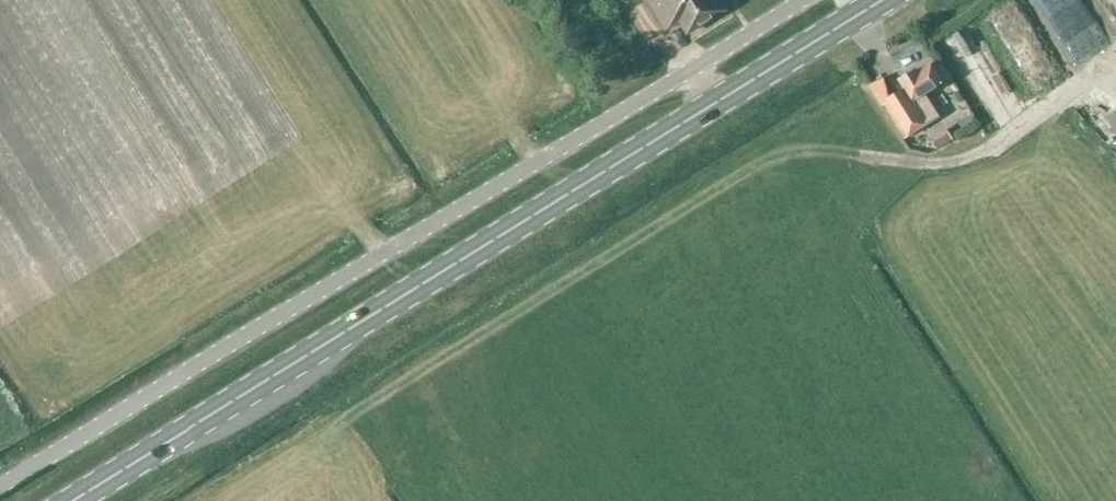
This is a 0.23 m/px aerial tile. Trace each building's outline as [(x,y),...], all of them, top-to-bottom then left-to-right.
[(688,32),(725,9),(720,0),(647,0),(666,30),(681,21),(688,32)] [(1063,4),(1072,0),(1049,0),(1055,13),(1065,8),(1063,4)] [(1095,20),(1080,25),(1089,50),(1104,45),(1095,20)] [(899,79),(905,87),(884,100),(886,104),(884,106),(906,140),(939,118),(924,94),(952,76),(944,63),(935,69),(932,63),(918,72),(916,68),(899,79)] [(943,118),(967,108),(959,88),(935,98),(943,118)] [(1105,135),(1115,151),(1115,127),(1105,135)] [(931,139),(938,151),(954,141),(947,129),(931,139)]
